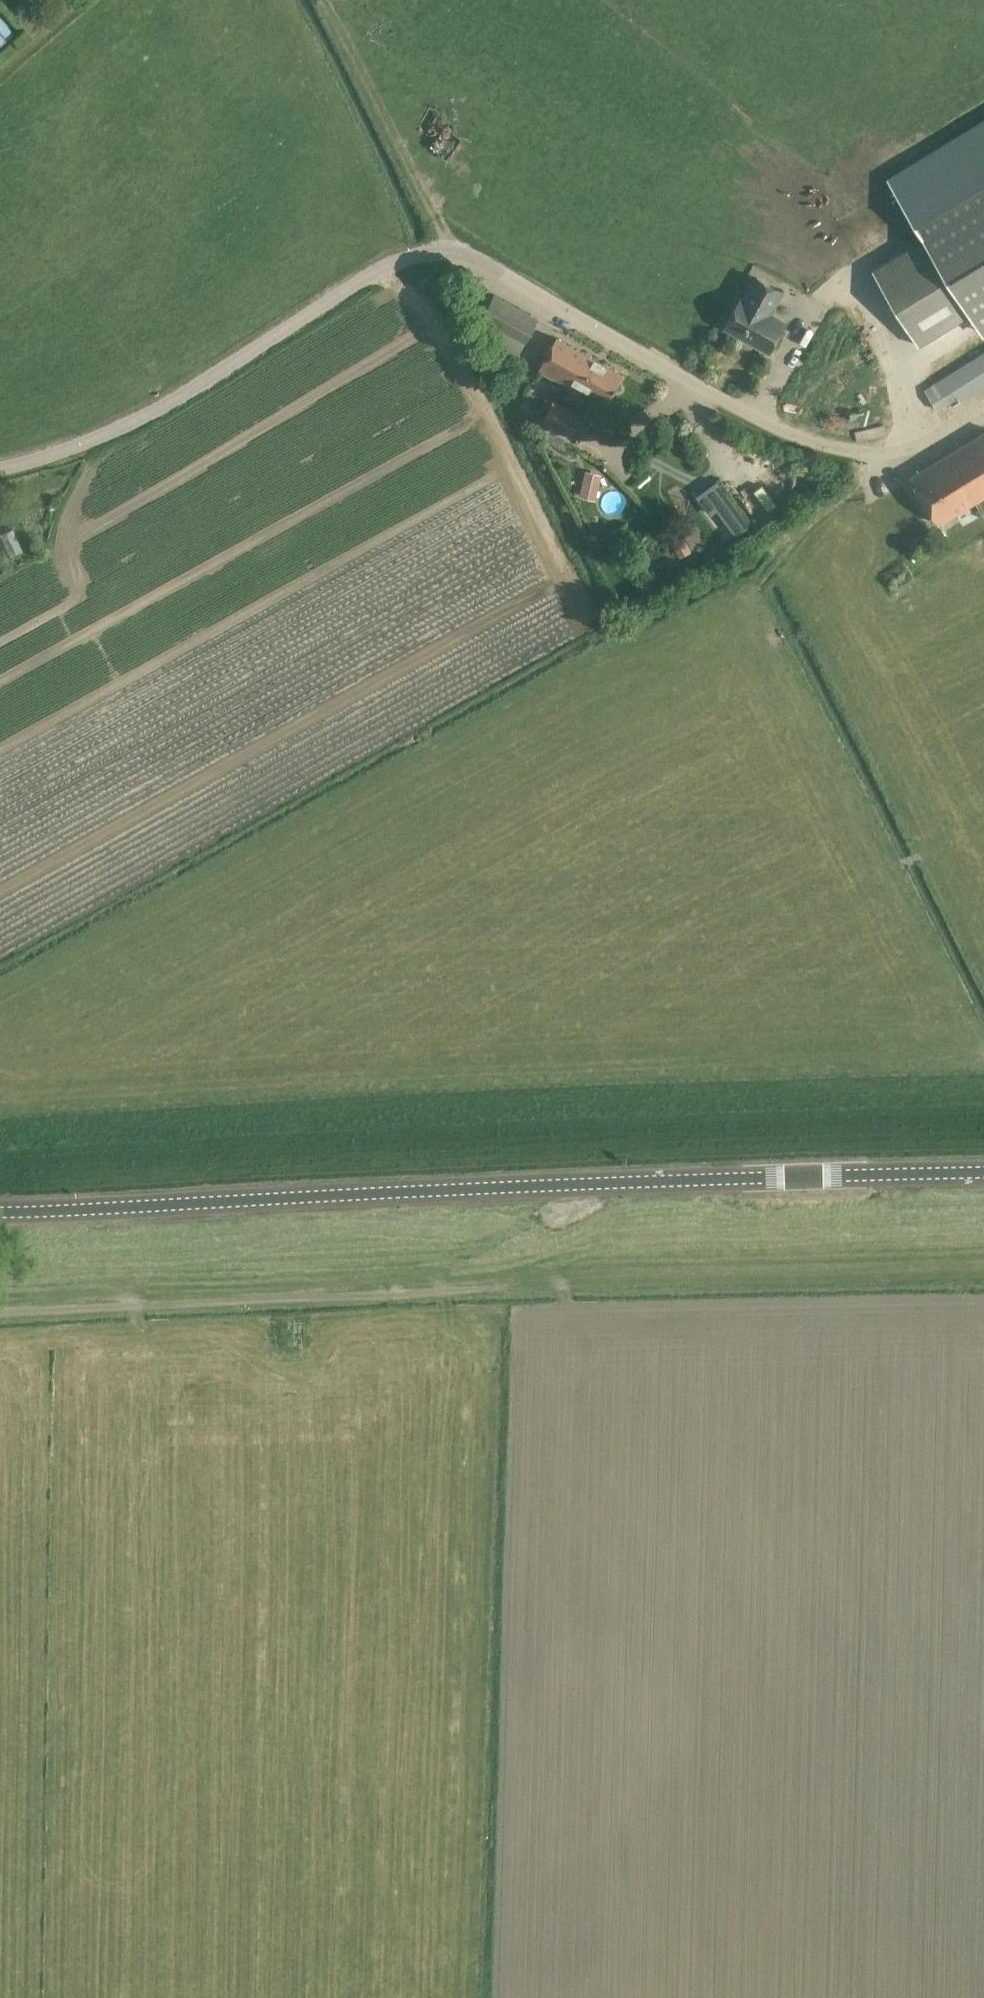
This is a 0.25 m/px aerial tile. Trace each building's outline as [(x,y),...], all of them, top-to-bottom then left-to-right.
[(27,11),(21,3),(14,8),(20,16),(27,11)] [(871,270),(918,346),(969,315),(983,337),(983,123),(889,181),(910,217),(914,222),(923,238),(871,270)] [(447,126),(431,144),(444,156),(460,138),(447,126)] [(726,326),(769,350),(785,321),(769,313),(781,291),(757,277),(744,300),(741,298),(726,326)] [(480,319),(525,344),(539,319),(494,294),(480,319)] [(583,387),(608,400),(623,373),(557,337),(540,370),(581,392),(583,387)] [(936,410),(958,398),(961,402),(983,387),(983,351),(924,389),(936,410)] [(583,415),(553,399),(535,434),(564,449),(583,415)] [(983,495),(983,431),(909,478),(938,523),(983,495)] [(585,470),(579,496),(595,500),(602,474),(585,470)] [(729,497),(716,507),(737,536),(750,526),(729,497)] [(682,533),(670,540),(679,556),(691,550),(682,533)]
